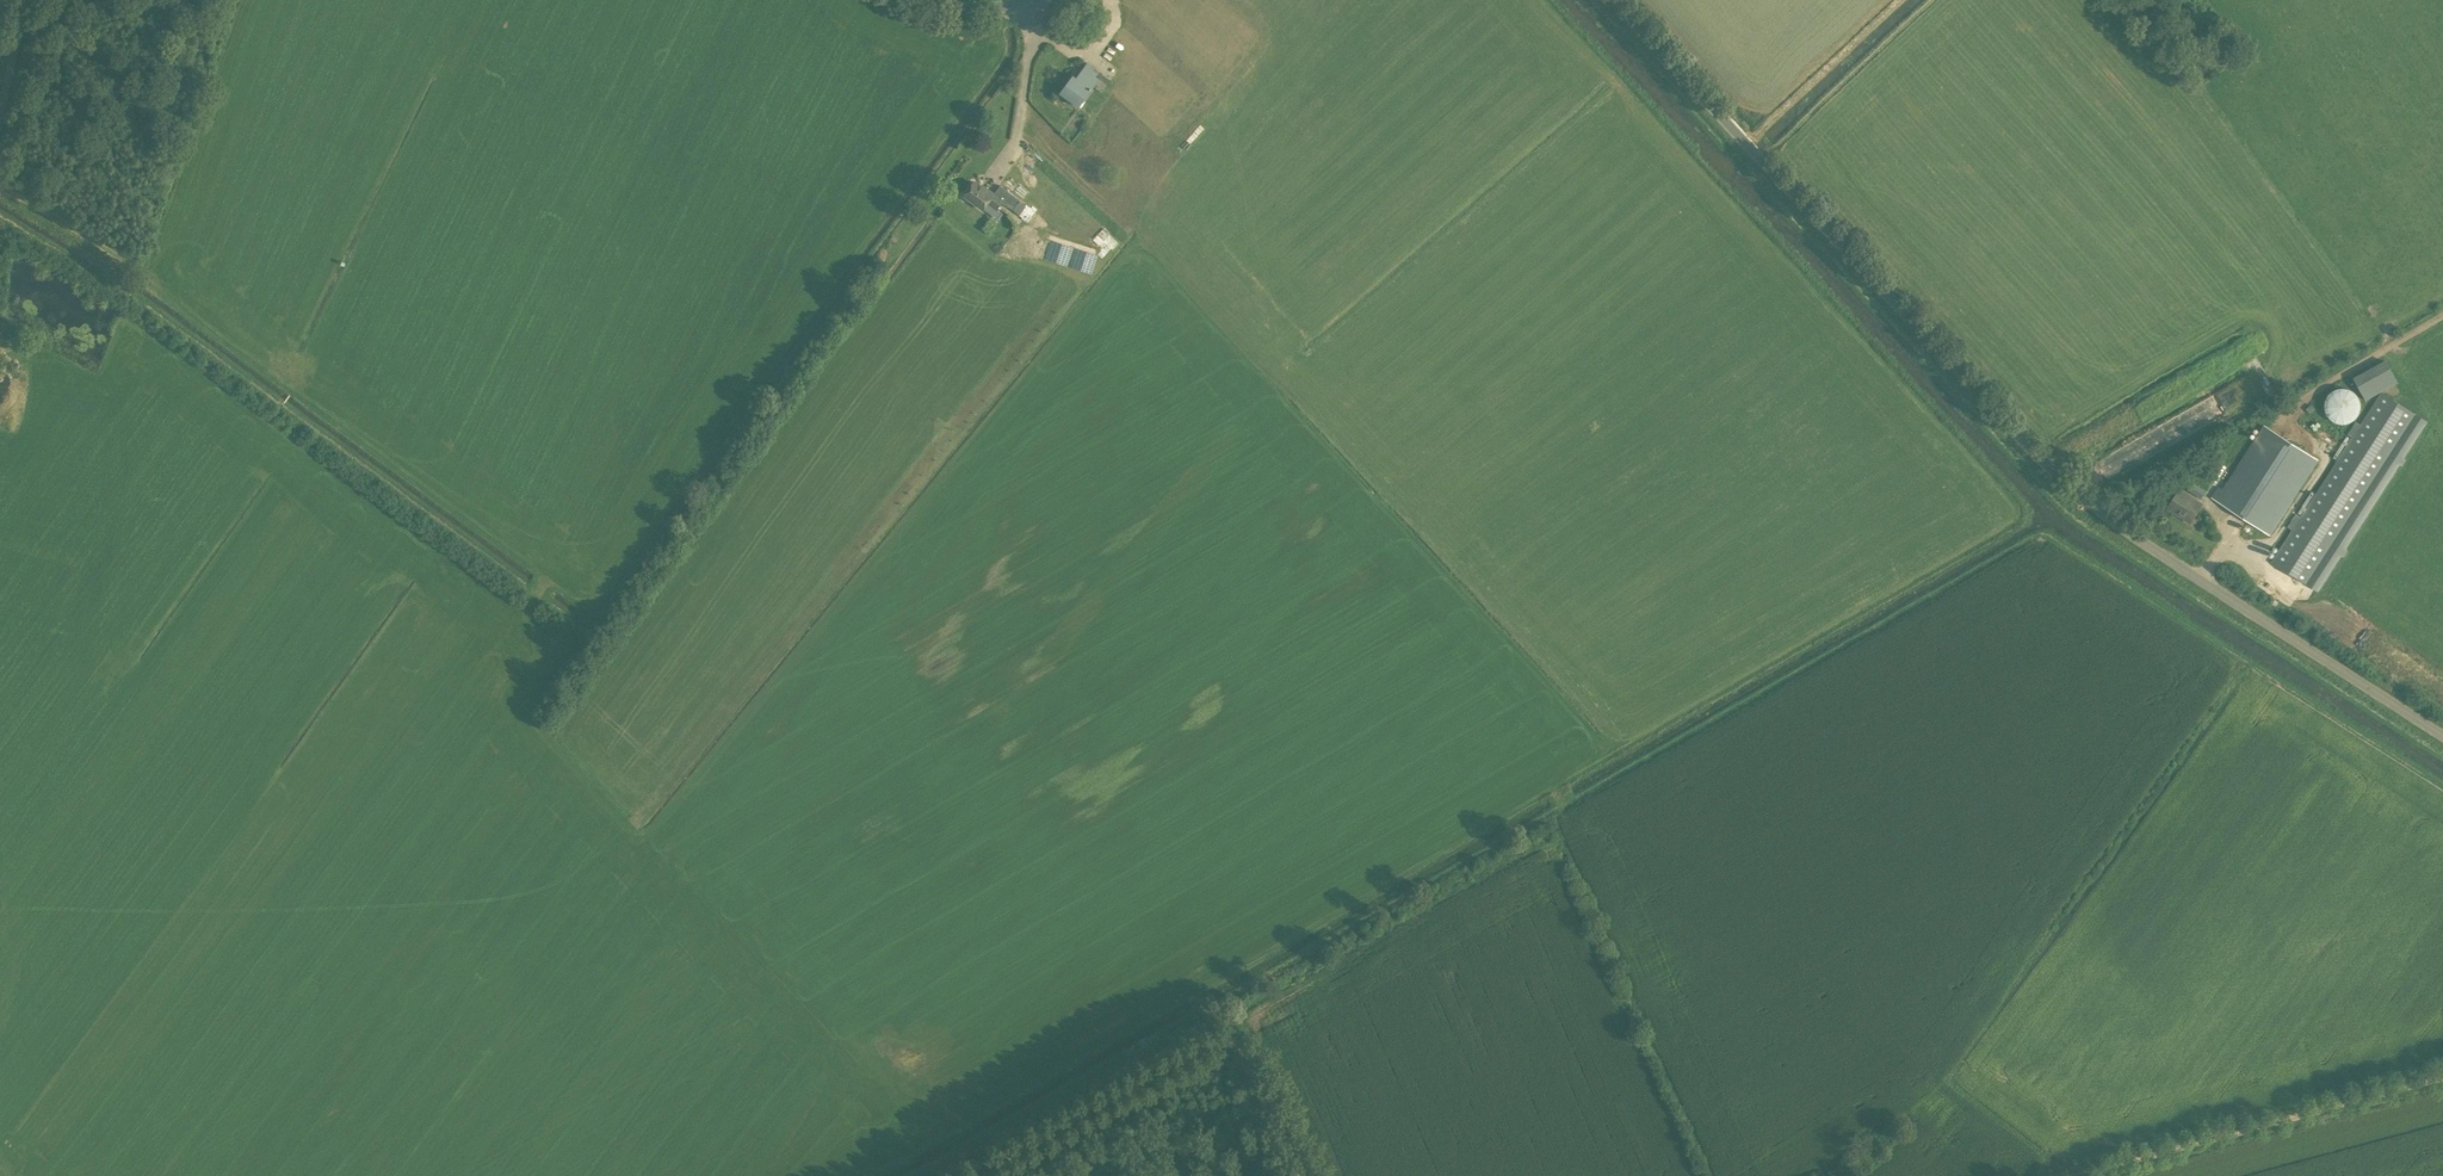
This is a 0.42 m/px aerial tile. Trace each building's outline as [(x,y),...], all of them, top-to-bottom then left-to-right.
[(1072,77),(1060,93),(1062,94),(1078,105),(1079,106),(1098,80),(1094,78),(1096,75),(1099,71),(1095,69),(1091,66),(1088,63),(1076,79),(1072,77)] [(973,183),(964,196),(983,210),(987,204),(996,211),(1002,202),(1019,215),(1026,206),(1000,187),(994,194),(985,188),(984,189),(983,191),(980,188),(973,183)] [(2360,398),(2396,385),(2387,361),(2351,374),(2360,398)] [(2360,411),(2361,406),(2360,400),(2357,395),(2353,391),(2348,389),(2343,388),(2337,389),(2332,391),(2328,395),(2326,400),(2325,406),(2326,411),(2328,416),(2332,420),(2337,423),(2343,424),(2348,423),(2353,420),(2357,416),(2360,411)] [(2394,448),(2416,414),(2381,391),(2360,424),(2356,421),(2348,434),(2352,437),(2301,516),(2296,513),(2288,527),(2292,530),(2272,562),(2306,584),(2328,551),(2331,553),(2338,543),(2335,540),(2388,457),(2391,459),(2397,449),(2394,448)] [(2220,497),(2218,500),(2269,533),(2317,460),(2266,427),(2220,497)] [(2200,499),(2206,490),(2194,482),(2188,491),(2200,499)] [(2191,523),(2203,504),(2180,489),(2168,508),(2191,523)]
